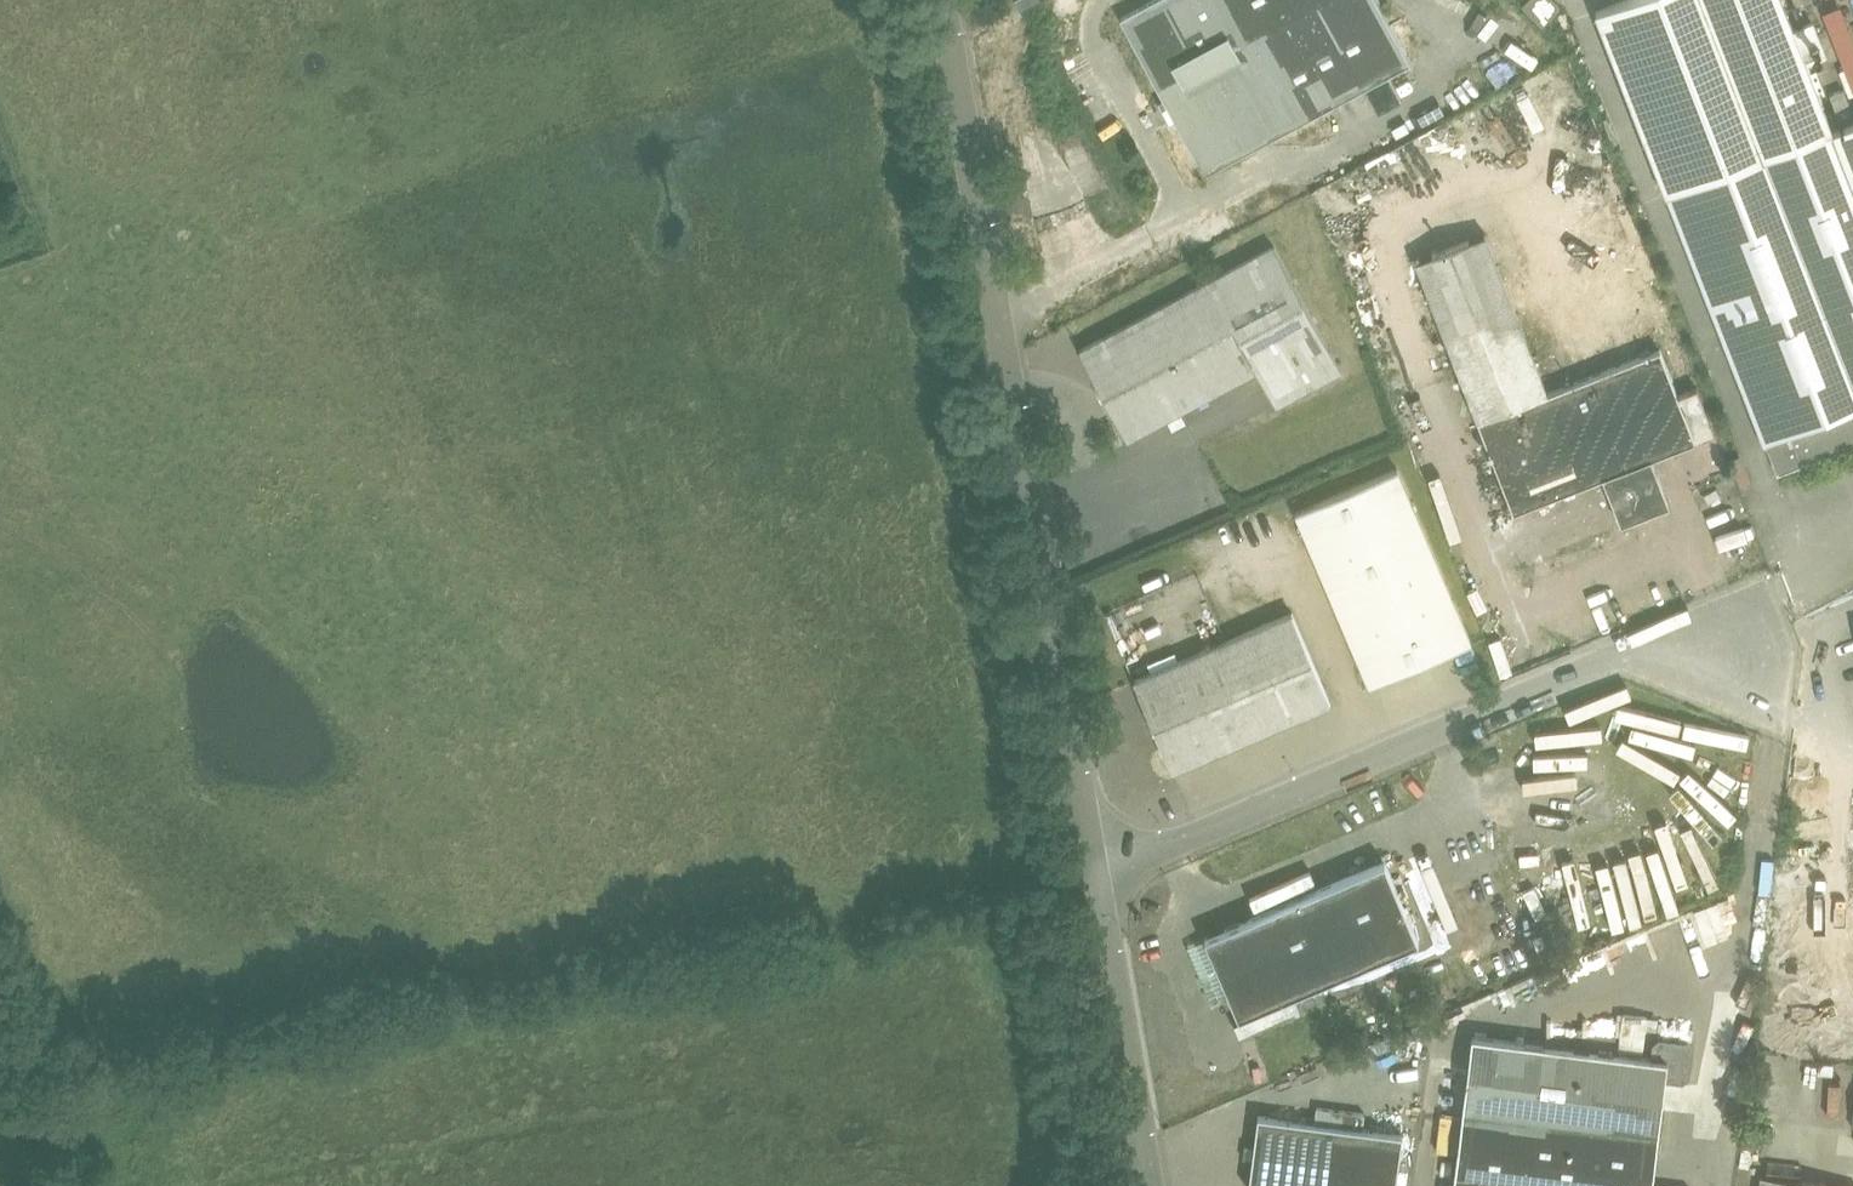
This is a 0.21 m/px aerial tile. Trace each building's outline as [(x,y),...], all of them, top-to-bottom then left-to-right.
[(1023,9),(1041,0),(1018,0),(1023,9)] [(1122,15),(1166,98),(1163,99),(1162,103),(1170,117),(1174,118),(1176,117),(1206,172),(1412,61),(1379,0),(1151,0),(1122,15)] [(1557,0),(1527,0),(1524,3),(1544,23),(1562,5),(1557,0)] [(1597,9),(1668,192),(1833,128),(1835,127),(1834,127),(1785,0),(1620,0),(1597,9)] [(1847,88),(1852,86),(1852,40),(1839,0),(1819,7),(1847,88)] [(1831,91),(1841,116),(1852,111),(1852,107),(1845,86),(1831,91)] [(1834,127),(1835,127),(1833,128),(1852,178),(1852,119),(1834,127)] [(1668,192),(1766,442),(1768,442),(1852,409),(1852,178),(1833,128),(1668,192)] [(1487,231),(1418,258),(1480,417),(1549,390),(1487,231)] [(1276,243),(1104,336),(1104,335),(1081,348),(1103,387),(1099,389),(1104,398),(1107,396),(1129,436),(1152,423),(1151,423),(1257,366),(1269,386),(1290,375),(1298,390),(1343,366),(1276,243)] [(1662,346),(1593,373),(1629,465),(1653,455),(1697,438),(1662,346)] [(1549,390),(1480,417),(1515,509),(1605,474),(1629,465),(1593,373),(1549,390)] [(1768,442),(1779,471),(1852,442),(1852,409),(1768,442)] [(1671,502),(1653,455),(1629,465),(1647,511),(1671,502)] [(1647,511),(1629,465),(1605,474),(1623,521),(1647,511)] [(1474,641),(1399,466),(1297,509),(1372,684),(1474,641)] [(1294,610),(1136,678),(1174,768),(1333,701),(1294,610)] [(1386,859),(1207,935),(1230,990),(1241,1016),(1421,940),(1386,859)] [(1727,932),(1715,901),(1691,910),(1703,941),(1727,932)] [(1230,990),(1207,936),(1188,944),(1211,998),(1230,990)] [(1615,1040),(1640,1046),(1647,1017),(1622,1011),(1615,1040)] [(1474,1034),(1455,1185),(1653,1185),(1667,1076),(1669,1058),(1655,1056),(1474,1034)] [(1681,1041),(1669,1039),(1668,1040),(1662,1039),(1657,1043),(1656,1050),(1655,1050),(1655,1056),(1669,1058),(1667,1076),(1680,1077),(1684,1077),(1688,1074),(1689,1070),(1691,1054),(1692,1047),(1688,1042),(1681,1042),(1681,1041)] [(1260,1113),(1250,1185),(1397,1185),(1404,1132),(1260,1113)] [(1763,1173),(1761,1185),(1852,1185),(1852,1184),(1763,1173)]
